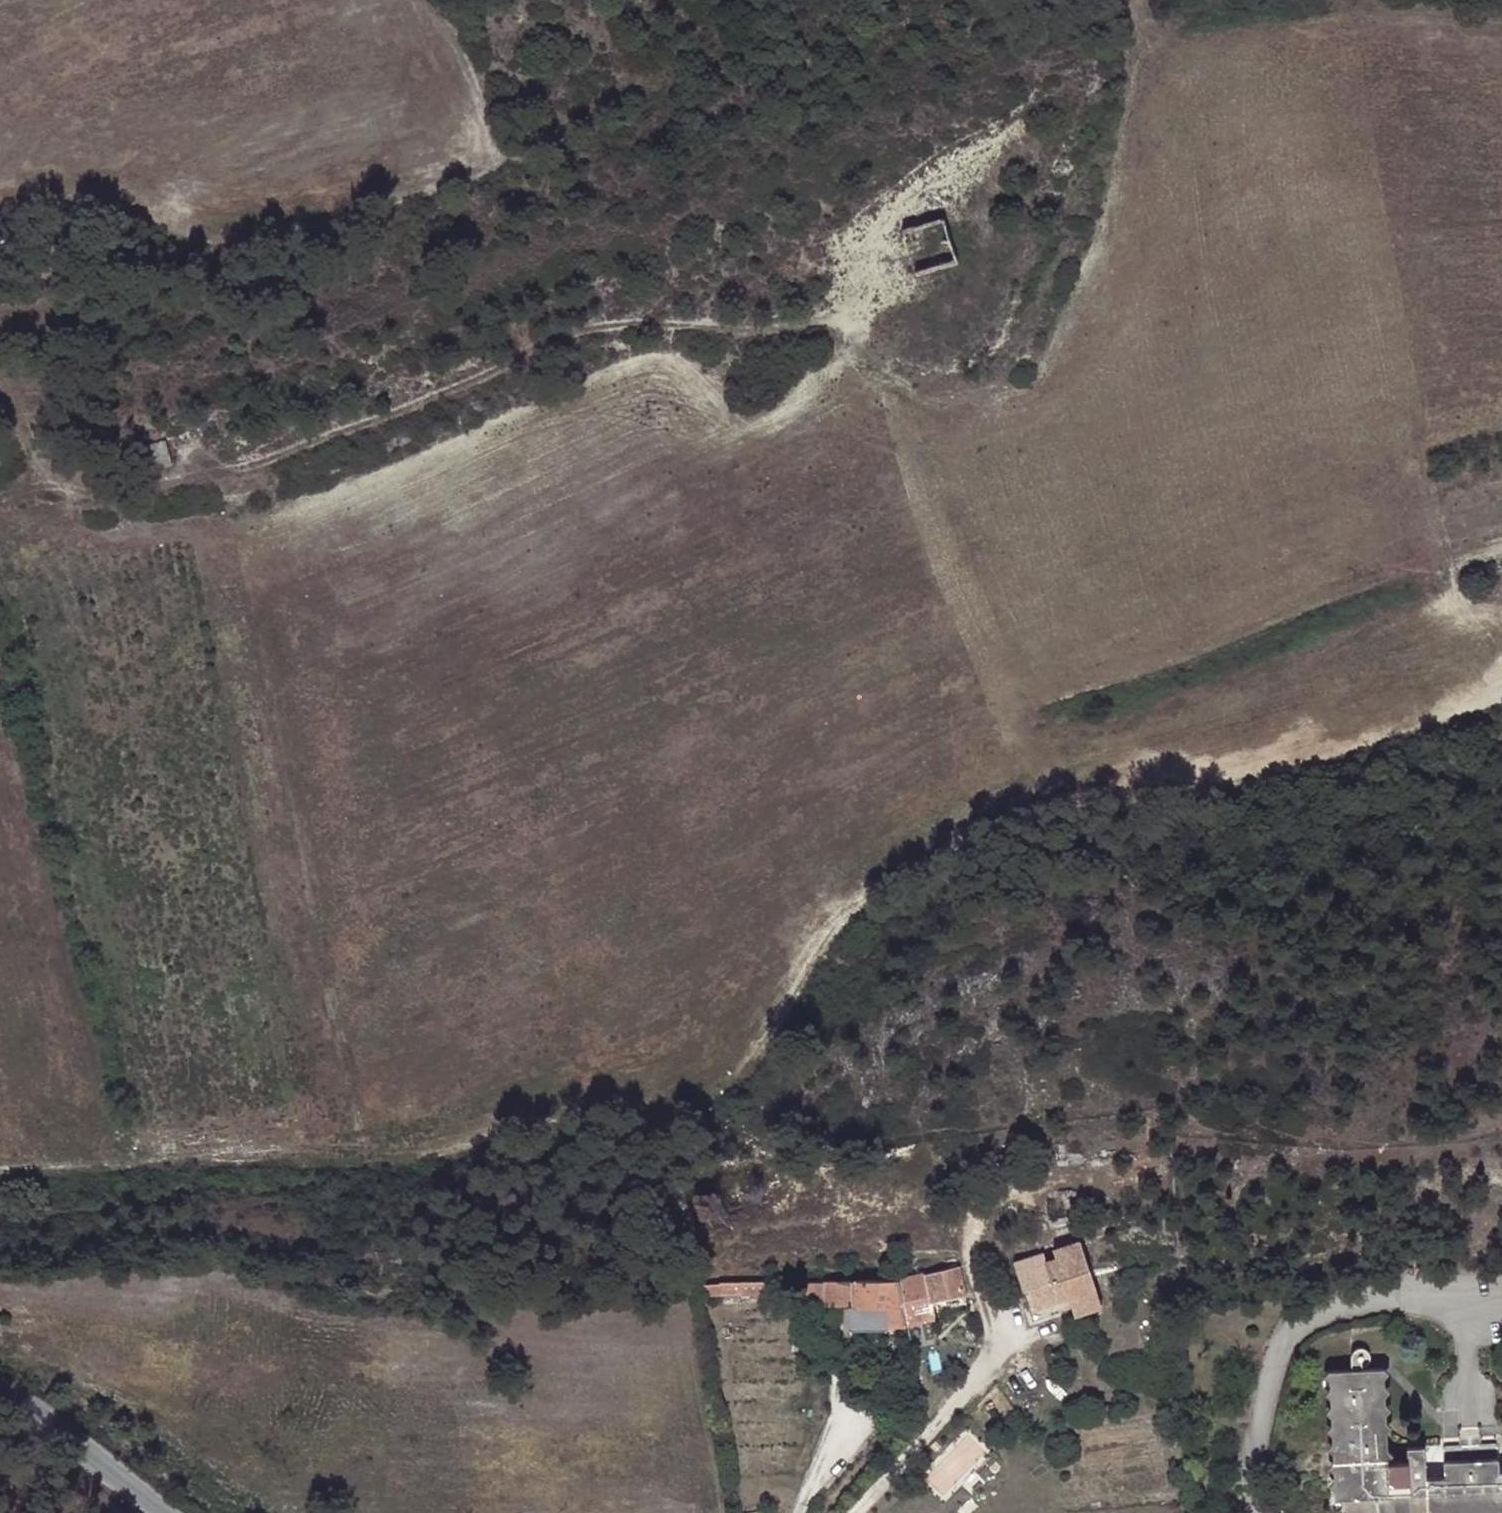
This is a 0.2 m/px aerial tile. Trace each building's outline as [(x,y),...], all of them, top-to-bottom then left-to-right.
[(168,436),(139,444),(144,468),(173,461),(168,436)] [(1014,1261),(1023,1288),(1027,1287),(1035,1307),(1058,1299),(1061,1310),(1073,1306),(1076,1316),(1102,1307),(1079,1239),(1053,1248),(1055,1254),(1044,1257),(1042,1252),(1014,1261)] [(967,1294),(960,1264),(900,1279),(908,1323),(935,1317),(932,1303),(967,1294)] [(854,1324),(908,1323),(900,1279),(825,1280),(825,1303),(825,1306),(854,1306),(854,1324)] [(765,1280),(703,1281),(705,1295),(765,1295),(765,1280)] [(825,1280),(805,1280),(805,1299),(812,1298),(812,1303),(825,1303),(825,1280)] [(1027,1287),(1023,1288),(1033,1319),(1061,1310),(1058,1299),(1035,1307),(1027,1287)] [(1501,1512),(1501,1473),(1499,1473),(1498,1445),(1443,1448),(1445,1476),(1425,1477),(1424,1446),(1407,1447),(1408,1460),(1387,1461),(1382,1368),(1329,1370),(1335,1498),(1346,1497),(1347,1512),(1491,1512),(1501,1512)]
